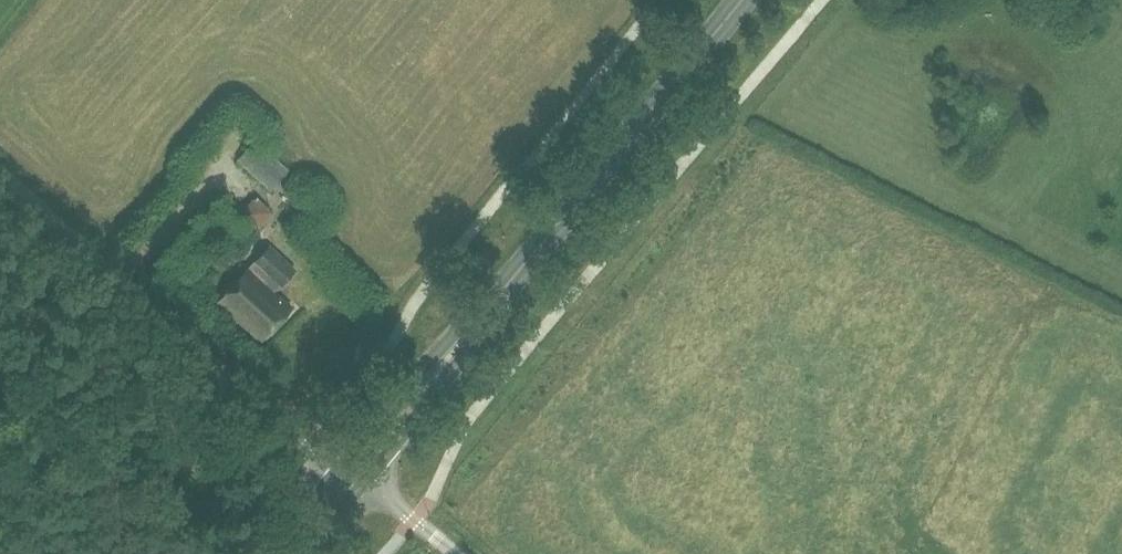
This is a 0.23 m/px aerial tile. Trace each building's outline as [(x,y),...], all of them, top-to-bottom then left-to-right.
[(237,159),(269,190),(289,170),(255,138),(237,159)] [(257,228),(272,211),(255,195),(239,213),(257,228)] [(248,269),(219,300),(261,338),(290,307),(274,293),(296,268),(269,243),(246,268),(248,269)]
